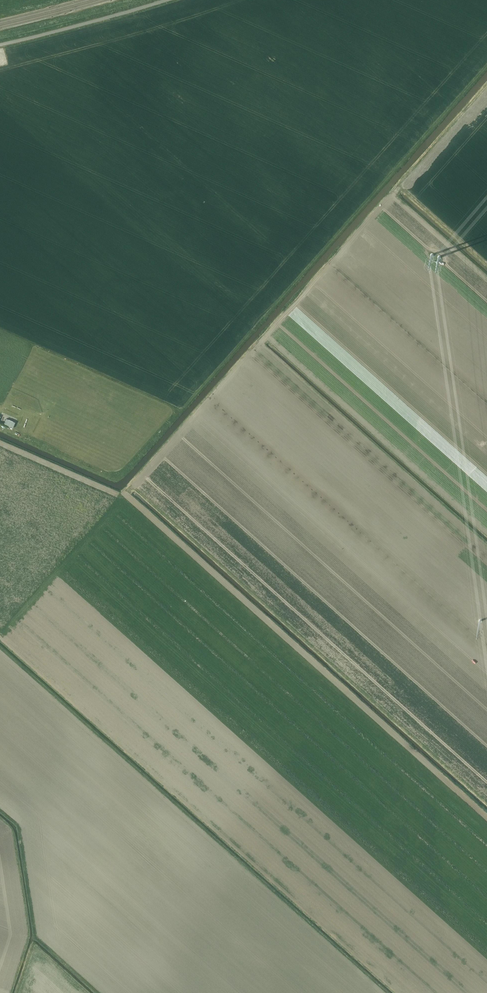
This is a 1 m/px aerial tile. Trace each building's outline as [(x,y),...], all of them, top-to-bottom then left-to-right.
[(15,423),(6,419),(4,424),(13,428),(15,423)]
